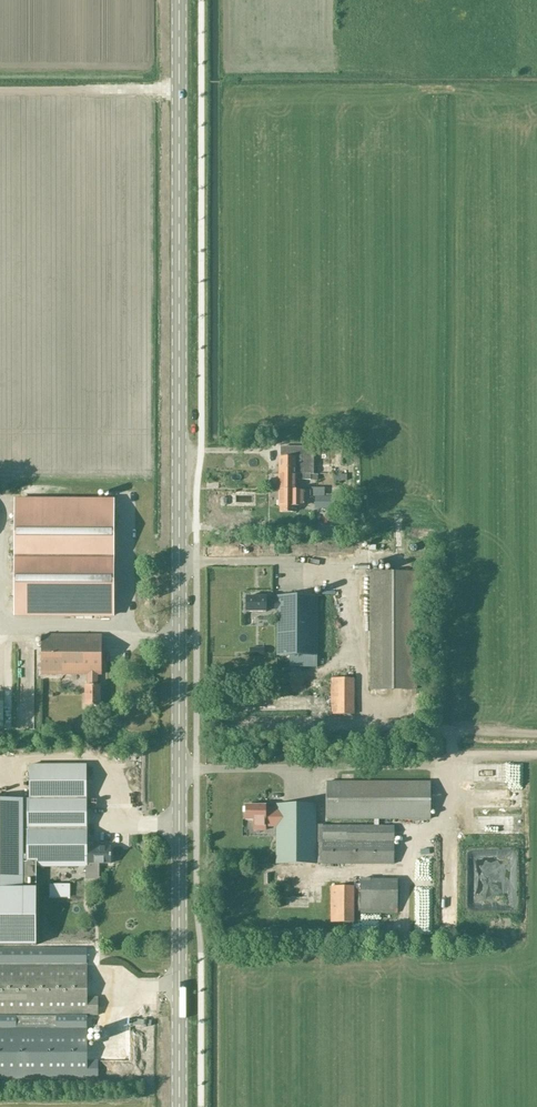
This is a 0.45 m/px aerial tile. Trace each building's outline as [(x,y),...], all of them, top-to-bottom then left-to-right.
[(334,460),(342,460),(341,449),(334,449),(334,446),(329,446),(329,460),(334,460)] [(278,457),(278,474),(296,474),(305,474),(305,452),(301,452),(301,447),(281,447),(281,457),(278,457)] [(296,474),(278,474),(278,490),(296,490),(296,480),(310,480),(310,474),(296,474)] [(296,490),(278,490),(278,507),(279,507),(279,512),(294,512),(294,507),(295,507),(295,506),(304,506),(304,497),(310,497),(310,491),(296,490)] [(315,497),(315,508),(332,508),(333,497),(315,497)] [(14,615),(113,615),(113,500),(14,500),(14,615)] [(369,690),(417,690),(417,571),(369,571),(369,690)] [(277,655),(316,655),(316,596),(277,596),(277,600),(266,600),(266,597),(246,597),(246,612),(266,612),(266,610),(277,610),(277,655)] [(100,675),(101,635),(41,635),(41,674),(87,675),(87,686),(85,686),(85,706),(100,706),(99,685),(97,686),(97,675),(100,675)] [(354,714),(354,679),(331,678),(331,714),(354,714)] [(29,799),(86,799),(86,765),(29,765),(29,799)] [(265,805),(245,805),(245,820),(254,820),(254,826),(276,826),(276,863),(393,864),(393,819),(430,819),(430,782),(327,782),(327,819),(374,819),(374,825),(323,825),(323,824),(316,824),(316,804),(276,804),(276,808),(265,808),(265,805)] [(0,799),(0,888),(23,888),(23,867),(84,867),(84,843),(86,843),(86,799),(29,799),(0,799)] [(90,843),(86,843),(84,843),(84,867),(84,873),(96,873),(96,863),(111,863),(111,847),(93,847),(93,845),(92,845),(90,843)] [(397,879),(360,879),(360,913),(397,913),(397,879)] [(353,922),(353,886),(331,886),(331,922),(353,922)] [(0,888),(0,945),(34,945),(34,888),(23,888),(0,888)] [(97,1015),(97,997),(86,997),(86,965),(0,965),(0,1015),(97,1015)] [(97,1079),(97,1061),(86,1061),(86,1028),(0,1029),(0,1079),(97,1079)]
